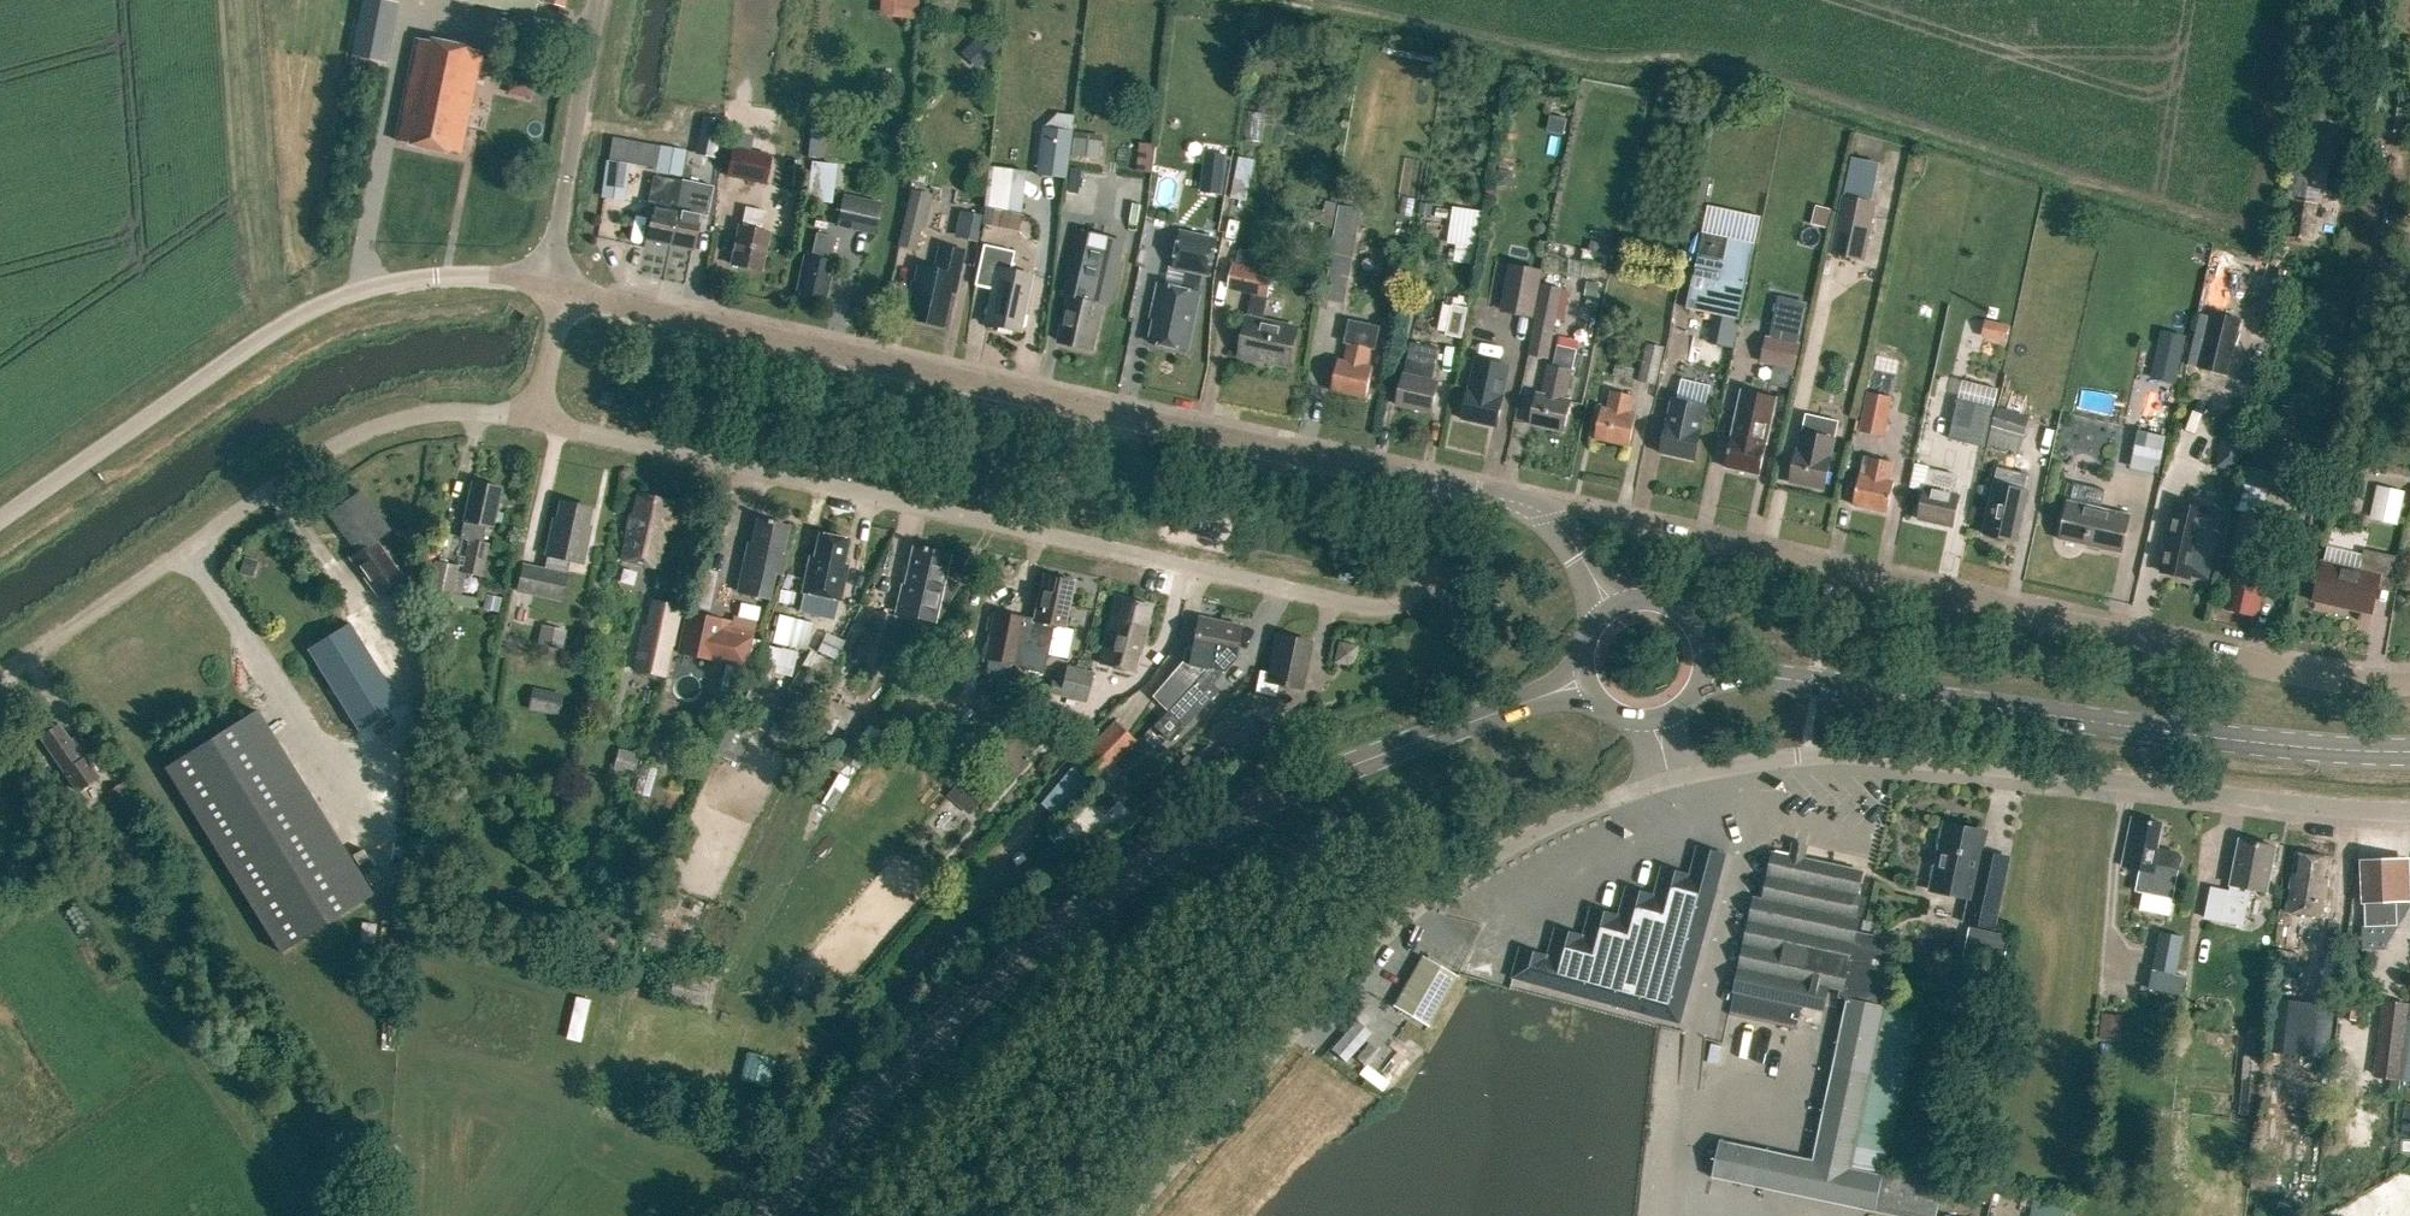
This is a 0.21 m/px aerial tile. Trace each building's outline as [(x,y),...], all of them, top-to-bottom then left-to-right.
[(878,16),(916,20),(918,0),(880,0),(878,16)] [(394,33),(359,25),(352,55),(388,62),(394,33)] [(980,35),(971,44),(987,59),(996,50),(980,35)] [(461,153),(482,51),(416,37),(395,139),(461,153)] [(1066,176),(1072,129),(1071,129),(1073,113),(1056,111),(1042,125),(1036,172),(1066,176)] [(704,119),(701,137),(719,141),(723,123),(704,119)] [(1072,138),(1070,155),(1098,159),(1100,142),(1072,138)] [(1140,142),(1137,171),(1151,173),(1155,144),(1140,142)] [(2336,161),(2331,161),(2327,189),(2349,193),(2356,145),(2339,142),(2336,161)] [(765,182),(771,153),(731,145),(725,174),(765,182)] [(688,152),(662,148),(657,173),(683,178),(683,176),(688,152)] [(1204,153),(1199,190),(1223,193),(1227,156),(1204,153)] [(2287,199),(2294,200),(2305,202),(2311,163),(2312,156),(2294,154),(2287,199)] [(603,197),(622,200),(627,165),(609,162),(608,162),(603,197)] [(812,162),(810,176),(834,180),(836,165),(812,162)] [(992,207),(1030,208),(1031,167),(994,165),(992,207)] [(670,242),(683,178),(657,173),(654,172),(648,203),(653,204),(647,237),(670,242)] [(683,176),(683,178),(670,242),(694,246),(701,213),(706,214),(712,182),(683,176)] [(1700,176),(1695,203),(1704,205),(1709,178),(1700,176)] [(911,187),(903,221),(921,225),(930,192),(911,187)] [(874,233),(881,201),(843,193),(836,224),(874,233)] [(1863,260),(1875,203),(1844,196),(1832,253),(1863,260)] [(2317,204),(2305,202),(2294,200),(2288,235),(2312,239),(2317,204)] [(1821,203),(1817,222),(1829,224),(1834,206),(1821,203)] [(761,227),(765,208),(746,204),(742,223),(739,223),(731,262),(761,267),(768,228),(761,227)] [(1421,204),(1419,214),(1430,216),(1432,205),(1421,204)] [(1477,257),(1484,211),(1455,206),(1450,240),(1458,242),(1456,254),(1477,257)] [(959,234),(982,239),(988,212),(965,207),(959,234)] [(1342,207),(1329,278),(1348,282),(1361,210),(1342,207)] [(1023,228),(1026,214),(990,208),(987,222),(1023,228)] [(1211,272),(1219,235),(1183,228),(1175,264),(1188,267),(1185,285),(1160,280),(1155,302),(1159,303),(1151,339),(1190,347),(1203,289),(1201,288),(1205,270),(1211,272)] [(1060,342),(1092,349),(1102,303),(1101,303),(1103,294),(1111,296),(1124,241),(1079,231),(1064,295),(1070,297),(1060,342)] [(829,259),(834,235),(818,232),(813,256),(806,254),(799,289),(825,294),(831,260),(829,259)] [(1740,317),(1756,242),(1730,236),(1725,258),(1699,252),(1688,306),(1740,317)] [(1020,327),(1033,271),(1012,266),(1016,247),(986,240),(977,280),(995,284),(987,319),(1020,327)] [(955,290),(959,272),(963,250),(940,245),(935,266),(919,263),(907,316),(943,323),(951,289),(955,290)] [(1607,264),(1609,252),(1584,247),(1582,259),(1607,264)] [(1290,363),(1299,324),(1265,316),(1275,268),(1236,259),(1231,284),(1254,290),(1250,312),(1250,313),(1242,352),(1290,363)] [(1502,309),(1532,315),(1541,270),(1510,264),(1502,309)] [(1549,357),(1563,286),(1543,282),(1529,353),(1549,357)] [(1589,283),(1587,296),(1597,297),(1599,284),(1589,283)] [(1779,296),(1771,336),(1799,341),(1807,302),(1779,296)] [(1462,336),(1468,306),(1453,303),(1447,333),(1462,336)] [(2227,373),(2241,318),(2212,311),(2199,366),(2227,373)] [(2006,341),(2010,324),(1986,318),(1982,335),(2006,341)] [(1366,364),(1370,347),(1374,330),(1352,325),(1344,359),(1338,358),(1331,389),(1366,397),(1373,366),(1366,364)] [(2162,332),(2152,376),(2175,381),(2184,337),(2162,332)] [(1799,341),(1771,336),(1768,335),(1763,361),(1794,367),(1799,341)] [(1657,383),(1666,345),(1647,341),(1639,379),(1657,383)] [(1432,380),(1439,349),(1411,342),(1404,374),(1403,373),(1396,405),(1431,412),(1438,381),(1432,380)] [(1536,393),(1530,424),(1564,431),(1571,400),(1565,399),(1572,369),(1576,349),(1556,345),(1552,365),(1548,364),(1541,394),(1536,393)] [(1498,394),(1504,364),(1476,358),(1469,388),(1462,419),(1496,427),(1503,396),(1498,394)] [(1725,466),(1759,474),(1776,396),(1742,389),(1733,428),(1739,429),(1737,437),(1732,435),(1725,466)] [(1630,413),(1634,395),(1611,391),(1608,408),(1601,407),(1595,438),(1629,446),(1636,414),(1630,413)] [(610,407),(613,394),(603,392),(600,405),(610,407)] [(1892,397),(1868,392),(1863,417),(1887,422),(1892,397)] [(1694,460),(1701,429),(1706,405),(1672,398),(1660,453),(1694,460)] [(1952,437),(1986,445),(1992,419),(1995,408),(1960,400),(1952,437)] [(2021,451),(2030,415),(1997,406),(1988,442),(2021,451)] [(2217,469),(2241,473),(2252,415),(2228,410),(2217,469)] [(1831,457),(1839,418),(1806,411),(1797,450),(1790,481),(1824,488),(1831,457)] [(2138,430),(2134,449),(2162,455),(2166,436),(2138,430)] [(1888,480),(1892,462),(1869,457),(1865,475),(1859,473),(1852,505),(1887,512),(1894,481),(1888,480)] [(2017,541),(2024,510),(2028,491),(2020,490),(2024,473),(1997,467),(1983,534),(2017,541)] [(1954,494),(1958,476),(1934,470),(1930,489),(1925,488),(1918,519),(1952,527),(1959,495),(1954,494)] [(492,523),(501,484),(472,477),(460,532),(470,534),(463,568),(481,572),(488,538),(482,537),(485,521),(492,523)] [(2074,483),(2070,500),(2100,506),(2104,490),(2074,483)] [(2397,522),(2405,489),(2379,483),(2371,516),(2397,522)] [(377,592),(403,573),(375,535),(389,524),(362,487),(329,511),(357,550),(350,555),(377,592)] [(658,562),(672,497),(639,490),(634,510),(630,509),(620,554),(658,562)] [(586,521),(590,503),(560,496),(556,515),(553,514),(545,549),(549,550),(546,564),(523,559),(518,585),(560,594),(568,554),(582,557),(589,522),(586,521)] [(2123,550),(2130,520),(2131,513),(2100,506),(2070,500),(2062,537),(2123,550)] [(2163,569),(2192,576),(2195,564),(2206,566),(2213,561),(2223,517),(2224,510),(2178,500),(2175,513),(2171,535),(2170,535),(2163,569)] [(2261,608),(2271,565),(2266,564),(2271,539),(2261,537),(2265,516),(2244,511),(2233,557),(2238,558),(2232,584),(2238,586),(2233,606),(2254,611),(2255,606),(2261,608)] [(784,546),(789,521),(760,515),(754,540),(750,539),(745,561),(746,562),(741,588),(767,594),(773,568),(783,570),(788,547),(784,546)] [(842,564),(849,535),(821,529),(815,556),(810,555),(802,587),(841,596),(848,566),(842,564)] [(936,619),(960,582),(945,574),(950,551),(915,543),(906,583),(903,582),(898,605),(906,607),(906,608),(927,613),(926,616),(936,619)] [(2373,610),(2380,576),(2395,579),(2400,557),(2364,550),(2360,570),(2324,562),(2317,598),(2373,610)] [(245,558),(240,573),(251,576),(256,561),(245,558)] [(451,599),(459,565),(433,559),(425,593),(451,599)] [(1073,582),(1044,576),(1034,620),(1033,619),(1032,625),(1022,623),(1024,618),(995,612),(986,659),(1014,665),(1015,661),(1024,663),(1023,670),(1043,674),(1053,626),(1063,628),(1073,582)] [(487,594),(484,608),(498,611),(501,597),(487,594)] [(1136,667),(1147,622),(1152,603),(1119,595),(1104,659),(1136,667)] [(716,656),(724,616),(688,608),(679,648),(716,656)] [(886,665),(900,616),(872,608),(864,637),(860,636),(855,657),(886,665)] [(806,647),(812,620),(781,612),(774,639),(806,647)] [(432,613),(433,627),(450,627),(450,613),(432,613)] [(1212,663),(1221,619),(1200,615),(1193,648),(1187,650),(1185,660),(1155,694),(1170,708),(1196,680),(1212,663)] [(1243,624),(1221,619),(1212,663),(1197,680),(1170,708),(1154,725),(1168,739),(1217,688),(1211,682),(1217,675),(1222,668),(1224,668),(1236,655),(1243,624)] [(401,705),(349,622),(306,649),(358,732),(401,705)] [(667,674),(677,630),(646,623),(636,668),(667,674)] [(542,628),(539,642),(561,647),(564,633),(542,628)] [(747,663),(754,632),(733,628),(726,658),(747,663)] [(1301,683),(1311,639),(1279,633),(1271,670),(1261,668),(1257,689),(1277,692),(1279,678),(1301,683)] [(1337,657),(1354,663),(1359,646),(1342,640),(1337,657)] [(1086,701),(1093,670),(1065,664),(1061,680),(1051,678),(1048,692),(1086,701)] [(799,718),(822,680),(801,667),(778,705),(799,718)] [(532,689),(529,709),(554,713),(557,694),(532,689)] [(845,728),(854,710),(822,694),(809,718),(832,730),(835,723),(845,728)] [(1054,724),(1057,710),(1035,705),(1031,718),(1054,724)] [(175,761),(278,953),(378,900),(274,708),(175,761)] [(1097,780),(1137,738),(1115,718),(1039,799),(1058,817),(1095,778),(1097,780)] [(789,719),(779,736),(795,746),(805,729),(789,719)] [(68,735),(59,721),(41,733),(63,767),(66,766),(77,784),(95,772),(71,733),(68,735)] [(1237,757),(1263,741),(1250,721),(1224,737),(1237,757)] [(858,768),(874,741),(856,731),(841,758),(858,768)] [(620,749),(614,768),(632,774),(638,755),(620,749)] [(645,762),(637,789),(651,794),(659,766),(645,762)] [(137,802),(122,779),(107,788),(123,811),(137,802)] [(1101,782),(1088,796),(1106,813),(1119,798),(1101,782)] [(2156,846),(2161,823),(2140,818),(2138,826),(2132,824),(2124,864),(2140,867),(2135,889),(2172,896),(2181,856),(2178,851),(2156,846)] [(1995,929),(2004,887),(1976,882),(1986,835),(1946,827),(1934,887),(1974,895),(1968,923),(1995,929)] [(2269,891),(2277,846),(2240,839),(2231,885),(2230,889),(2213,886),(2207,917),(2244,924),(2250,888),(2269,891)] [(1681,1021),(1727,854),(1700,847),(1692,874),(1664,867),(1656,894),(1629,887),(1621,914),(1593,907),(1585,934),(1557,928),(1549,954),(1522,947),(1514,975),(1681,1021)] [(1793,857),(1777,854),(1767,901),(1758,899),(1753,923),(1750,922),(1745,947),(1747,949),(1743,969),(1741,968),(1736,993),(1824,1012),(1830,987),(1842,989),(1840,998),(1848,1000),(1814,1161),(1804,1159),(1804,1161),(1733,1146),(1721,1144),(1714,1176),(1726,1179),(1899,1215),(1938,1215),(1946,1182),(1887,1170),(1921,1013),(1881,1004),(1893,949),(1855,941),(1859,920),(1857,919),(1862,895),(1859,895),(1864,871),(1806,859),(1808,851),(1795,848),(1793,857)] [(2326,876),(2329,857),(2300,853),(2297,872),(2293,872),(2287,911),(2325,917),(2331,877),(2326,876)] [(2404,859),(2365,860),(2366,902),(2367,902),(2368,925),(2396,924),(2395,901),(2409,901),(2409,878),(2405,878),(2404,859)] [(2302,947),(2305,926),(2289,924),(2286,945),(2286,948),(2278,947),(2275,966),(2297,970),(2301,947),(2302,947)] [(2162,930),(2154,967),(2176,973),(2185,935),(2162,930)] [(1984,932),(1978,961),(2000,966),(2007,937),(1984,932)] [(1427,1026),(1456,975),(1422,955),(1392,1006),(1427,1026)] [(705,1003),(709,981),(674,974),(669,996),(705,1003)] [(2403,1048),(2409,1001),(2385,998),(2374,1074),(2399,1078),(2403,1048)] [(2272,1051),(2332,1058),(2337,1006),(2278,999),(2272,1051)] [(1336,1047),(1352,1060),(1377,1030),(1362,1017),(1336,1047)] [(2121,1021),(2102,1019),(2099,1038),(2118,1040),(2121,1021)] [(2267,1034),(2247,1032),(2242,1076),(2243,1076),(2262,1078),(2267,1034)] [(1367,1042),(1355,1058),(1365,1065),(1377,1050),(1367,1042)] [(2399,1078),(2409,1079),(2409,1049),(2403,1048),(2399,1078)] [(2259,1116),(2262,1078),(2243,1076),(2240,1114),(2259,1116)] [(2036,1215),(2079,1215),(2081,1207),(2040,1198),(2036,1215)]
